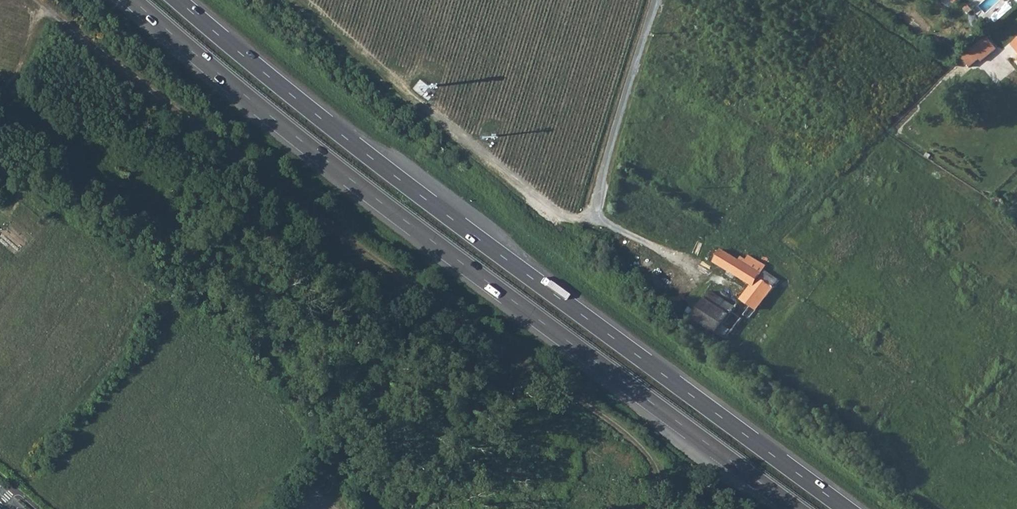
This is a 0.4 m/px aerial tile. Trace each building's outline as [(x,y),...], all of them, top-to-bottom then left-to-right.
[(997,48),(987,36),(971,49),(962,58),(970,67),(979,59),(981,61),(997,48)] [(1001,209),(1006,205),(996,193),(991,197),(1001,209)] [(736,258),(722,249),(715,262),(729,270),(736,275),(752,284),(741,299),(757,310),(779,280),(764,269),(766,265),(749,255),(747,259),(745,263),(736,258)] [(745,263),(747,259),(738,254),(736,258),(745,263)] [(727,274),(734,279),(736,275),(729,270),(727,274)] [(735,306),(710,291),(693,317),(716,333),(735,306)]
